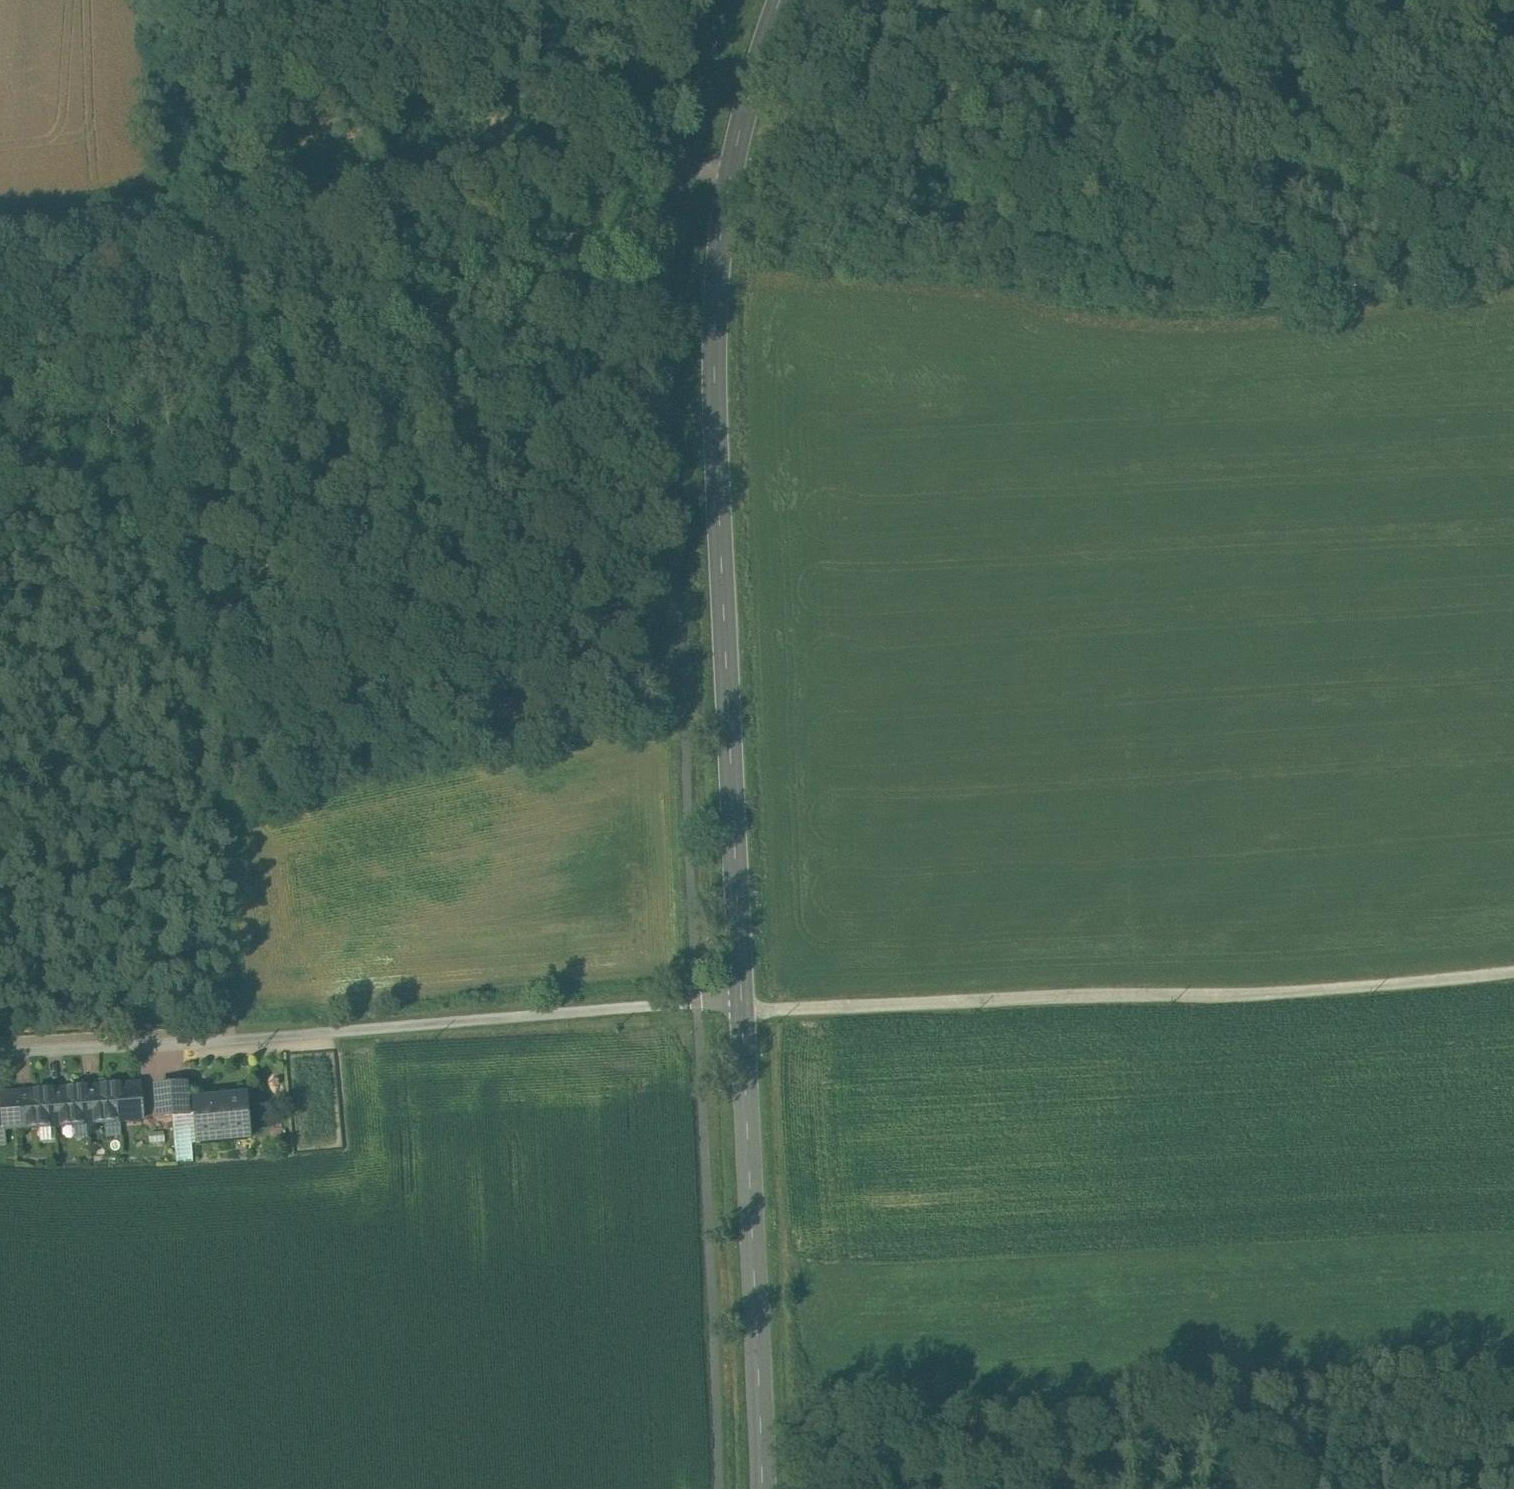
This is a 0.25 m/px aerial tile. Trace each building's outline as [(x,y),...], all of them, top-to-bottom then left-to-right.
[(4,1117),(4,1129),(5,1129),(143,1118),(140,1084),(2,1095),(4,1117)] [(186,1085),(156,1087),(159,1118),(174,1116),(189,1115),(186,1085)] [(228,1102),(196,1105),(195,1101),(194,1101),(195,1115),(197,1142),(250,1138),(247,1096),(228,1098),(228,1102)] [(197,1142),(195,1115),(189,1115),(174,1116),(178,1162),(193,1160),(192,1143),(197,1142)]
